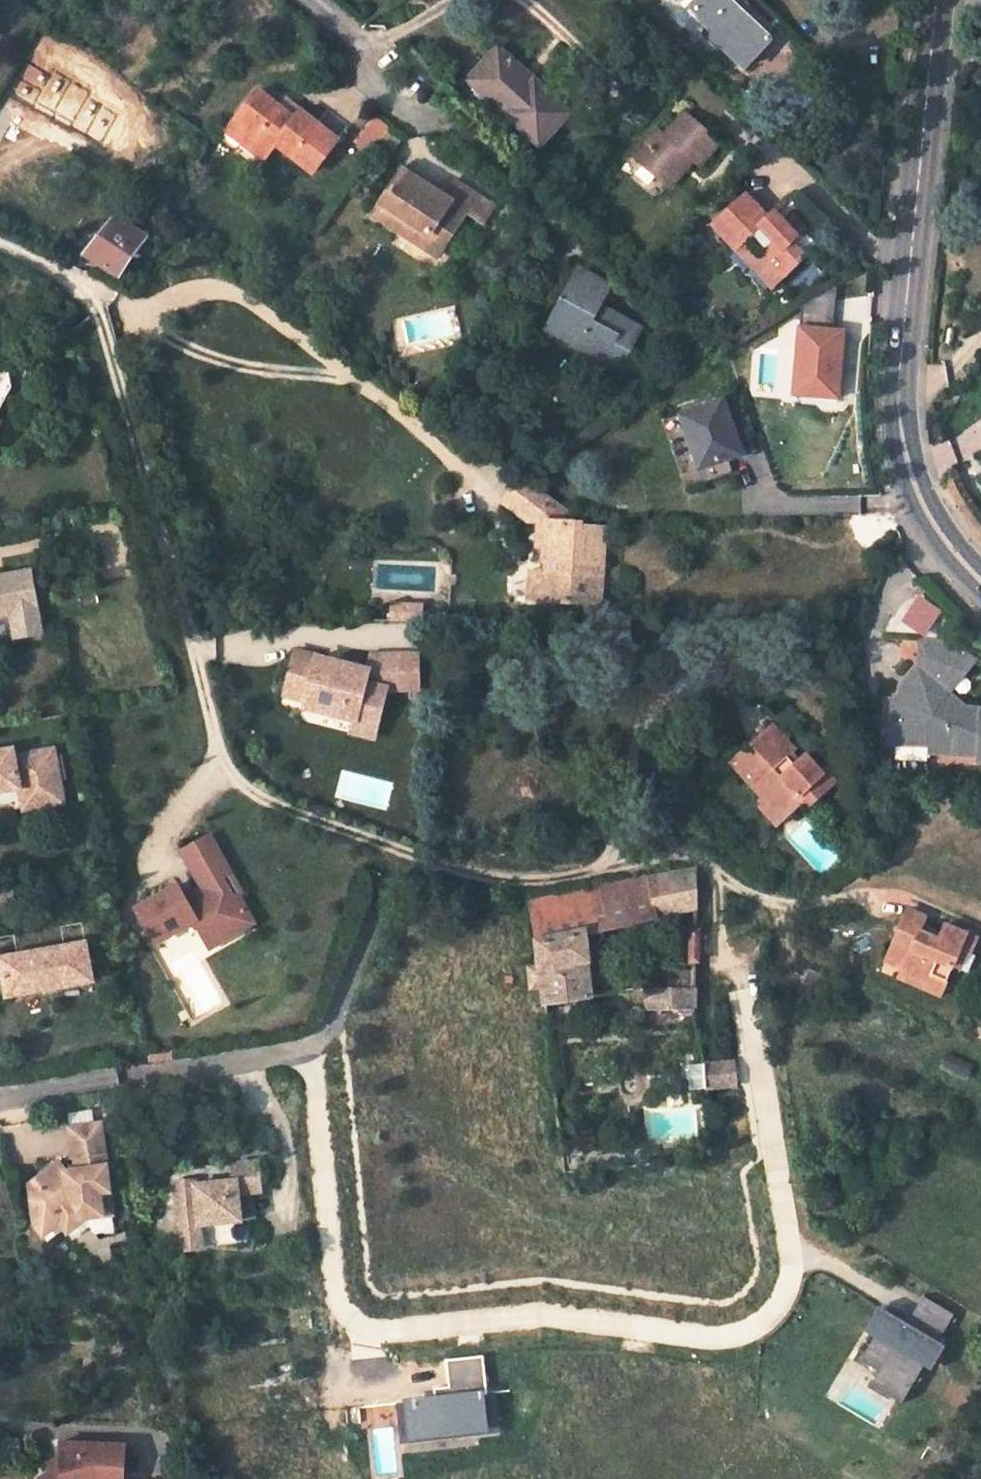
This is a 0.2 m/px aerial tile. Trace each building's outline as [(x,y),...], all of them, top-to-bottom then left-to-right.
[(704,0),(686,0),(682,4),(708,29),(712,26),(695,9),(704,0)] [(745,67),(773,38),(768,33),(733,0),(704,0),(695,9),(712,26),(708,29),(707,30),(745,67)] [(768,33),(781,20),(760,0),(733,0),(768,33)] [(574,117),(503,51),(472,85),(543,152),(574,117)] [(292,121),(282,113),(261,96),(236,125),(251,137),(243,148),(264,165),(277,150),(314,179),(341,145),(299,113),(292,121)] [(282,113),(292,121),(299,113),(288,105),(282,113)] [(658,141),(643,156),(651,163),(640,174),(667,199),(693,171),(701,178),(721,156),(686,124),(664,147),(658,141)] [(236,125),(228,136),(243,148),(251,137),(236,125)] [(393,139),(378,128),(360,150),(374,162),(393,139)] [(651,163),(643,156),(632,167),(640,174),(651,163)] [(450,205),(408,179),(381,223),(431,255),(438,243),(450,249),(469,219),(487,231),(497,214),(460,191),(450,205)] [(751,247),(759,239),(775,254),(767,263),(790,285),(814,260),(798,245),(812,232),(797,216),(789,223),(782,231),(772,221),(749,199),(743,205),(733,196),(705,224),(715,234),(713,236),(738,261),(742,256),(751,247)] [(780,213),(772,221),(782,231),(789,223),(780,213)] [(143,258),(154,243),(116,219),(90,260),(113,274),(129,249),(143,258)] [(450,249),(438,243),(431,255),(442,262),(450,249)] [(790,285),(767,263),(751,247),(742,256),(781,293),(790,285)] [(581,276),(552,336),(594,357),(598,351),(612,358),(619,347),(636,355),(647,333),(613,316),(611,321),(600,315),(612,291),(581,276)] [(807,312),(804,401),(848,403),(850,335),(839,334),(840,291),(807,312)] [(612,358),(598,351),(594,357),(626,372),(636,355),(619,347),(612,358)] [(13,389),(3,379),(0,379),(0,409),(13,389)] [(734,447),(737,445),(722,411),(679,429),(701,481),(742,465),(734,447)] [(562,514),(523,486),(504,510),(528,529),(536,530),(544,530),(542,568),(547,568),(547,579),(545,608),(596,611),(601,536),(578,535),(578,532),(569,531),(559,531),(562,514)] [(562,514),(559,531),(569,531),(571,521),(562,514)] [(542,568),(544,530),(536,530),(534,567),(542,568)] [(526,569),(510,568),(509,596),(524,597),(526,569)] [(30,582),(29,574),(4,578),(6,586),(30,582)] [(10,616),(15,640),(40,635),(30,582),(6,586),(4,578),(0,579),(0,618),(10,616)] [(545,608),(547,579),(529,578),(527,607),(545,608)] [(391,613),(391,627),(423,628),(423,613),(391,613)] [(926,653),(938,654),(940,639),(929,629),(917,629),(916,653),(926,653)] [(926,763),(974,767),(975,761),(980,762),(980,735),(975,730),(967,729),(966,734),(960,734),(961,723),(961,719),(942,704),(971,670),(955,654),(938,654),(926,653),(925,674),(918,682),(914,679),(903,690),(909,695),(902,703),(900,701),(891,711),(889,729),(893,730),(891,750),(926,752),(926,763)] [(329,667),(298,660),(287,702),(308,707),(307,714),(358,727),(360,719),(381,725),(388,696),(423,696),(423,661),(373,661),(369,677),(342,670),(341,674),(328,671),(329,667)] [(377,745),(381,725),(360,719),(358,727),(355,739),(377,745)] [(961,723),(960,734),(966,734),(967,729),(975,730),(980,735),(980,723),(961,723)] [(828,791),(800,760),(790,770),(782,760),(790,753),(767,729),(745,749),(754,759),(740,772),(752,786),(746,791),(757,803),(769,816),(774,813),(782,823),(798,809),(802,813),(828,791)] [(752,786),(740,772),(754,759),(745,749),(724,767),(746,791),(752,786)] [(926,752),(891,750),(890,761),(926,763),(926,752)] [(19,792),(23,814),(63,807),(53,753),(14,760),(12,753),(0,755),(0,796),(19,792)] [(782,823),(774,813),(769,816),(757,803),(751,811),(771,833),(782,823)] [(232,873),(210,834),(183,849),(206,890),(197,895),(199,899),(191,904),(181,887),(138,911),(157,945),(196,924),(212,950),(255,926),(250,917),(251,916),(244,903),(243,904),(238,895),(225,903),(214,883),(232,873)] [(534,907),(543,972),(529,974),(532,993),(545,991),(547,1010),(595,1000),(589,934),(629,925),(633,927),(639,928),(643,926),(644,924),(645,921),(699,910),(699,871),(534,907)] [(243,892),(232,873),(214,883),(225,903),(238,895),(243,892)] [(10,891),(0,893),(0,912),(13,910),(10,891)] [(926,918),(907,910),(888,956),(904,964),(901,970),(900,974),(943,992),(959,952),(969,957),(976,939),(943,926),(936,941),(919,934),(926,918)] [(84,949),(0,964),(0,976),(5,1003),(90,987),(84,949)] [(904,964),(888,956),(884,964),(901,970),(904,964)] [(669,974),(669,990),(654,990),(654,988),(652,984),(650,983),(646,981),(641,983),(638,984),(636,988),(636,994),(637,996),(638,998),(644,1001),(644,1014),(697,1013),(698,974),(669,974)] [(940,998),(943,992),(900,974),(897,981),(940,998)] [(734,1063),(704,1067),(708,1091),(738,1086),(734,1063)] [(108,1206),(97,1141),(67,1146),(72,1174),(74,1174),(76,1188),(66,1188),(59,1180),(33,1201),(38,1237),(45,1247),(60,1235),(64,1240),(68,1244),(84,1229),(98,1207),(108,1206)] [(168,1193),(175,1246),(194,1244),(193,1235),(235,1231),(232,1204),(247,1202),(254,1201),(251,1171),(232,1173),(226,1181),(227,1190),(201,1194),(202,1197),(189,1199),(188,1191),(168,1193)] [(235,1231),(250,1229),(247,1202),(232,1204),(235,1231)] [(112,1241),(108,1206),(98,1207),(84,1229),(68,1244),(72,1250),(90,1237),(94,1243),(112,1241)] [(60,1235),(45,1247),(49,1252),(64,1240),(60,1235)] [(194,1244),(175,1246),(177,1260),(196,1258),(194,1244)] [(924,1296),(912,1316),(942,1334),(954,1313),(924,1296)] [(868,1388),(904,1402),(919,1364),(933,1370),(947,1337),(879,1310),(859,1359),(877,1366),(868,1388)] [(401,1442),(490,1432),(481,1354),(445,1358),(449,1392),(396,1398),(401,1442)] [(121,1456),(56,1453),(54,1478),(120,1478),(121,1456)]
